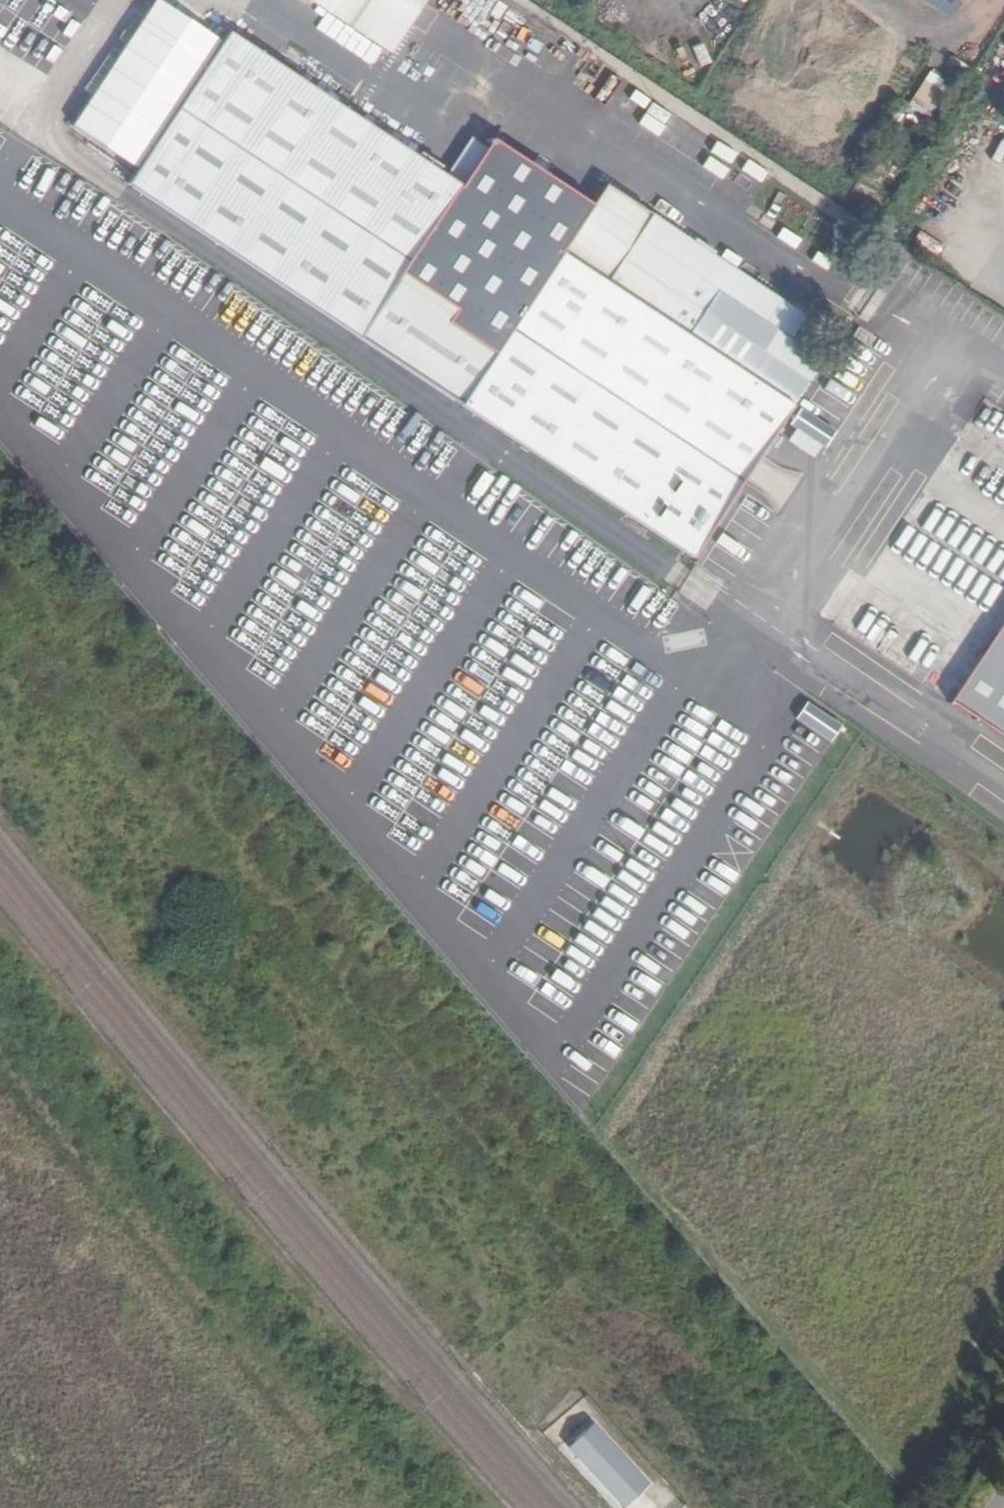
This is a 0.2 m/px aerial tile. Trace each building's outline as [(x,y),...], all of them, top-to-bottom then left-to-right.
[(406,53),(442,0),(327,0),(406,53)] [(957,0),(918,0),(947,19),(958,1),(957,0)] [(141,190),(690,555),(822,360),(792,340),(809,318),(697,243),(650,308),(565,250),(494,353),(449,321),(457,307),(402,269),(459,182),(243,37),(228,28),(127,181),(141,190)] [(650,308),(697,243),(611,185),(565,250),(650,308)] [(949,701),(977,720),(1003,737),(1003,621),(949,701)] [(597,1423),(569,1448),(623,1507),(650,1482),(597,1423)]
